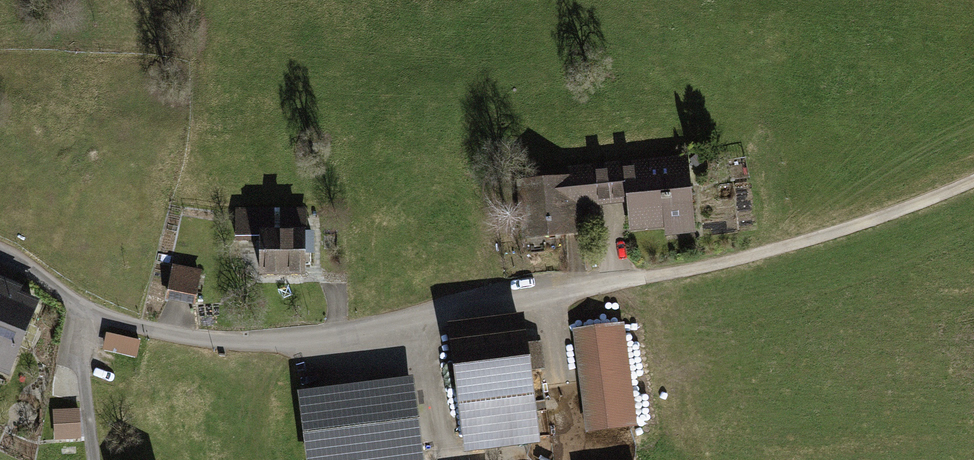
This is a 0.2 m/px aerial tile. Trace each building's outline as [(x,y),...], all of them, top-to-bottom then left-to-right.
[(604,168),(608,209),(631,207),(633,235),(671,232),(671,241),(700,238),(694,160),(604,168)] [(586,211),(608,209),(604,168),(567,171),(568,182),(525,186),(529,245),(588,240),(586,211)] [(312,210),(238,212),(239,241),(264,241),(265,281),(314,280),(312,210)] [(205,275),(176,270),(172,297),(201,302),(205,275)] [(0,279),(0,376),(18,383),(51,299),(0,279)] [(530,319),(455,328),(469,453),(545,444),(530,319)] [(628,329),(580,335),(592,437),(641,431),(628,329)] [(142,340),(107,332),(103,350),(137,358),(142,340)] [(304,395),(312,459),(427,459),(418,381),(304,395)]
